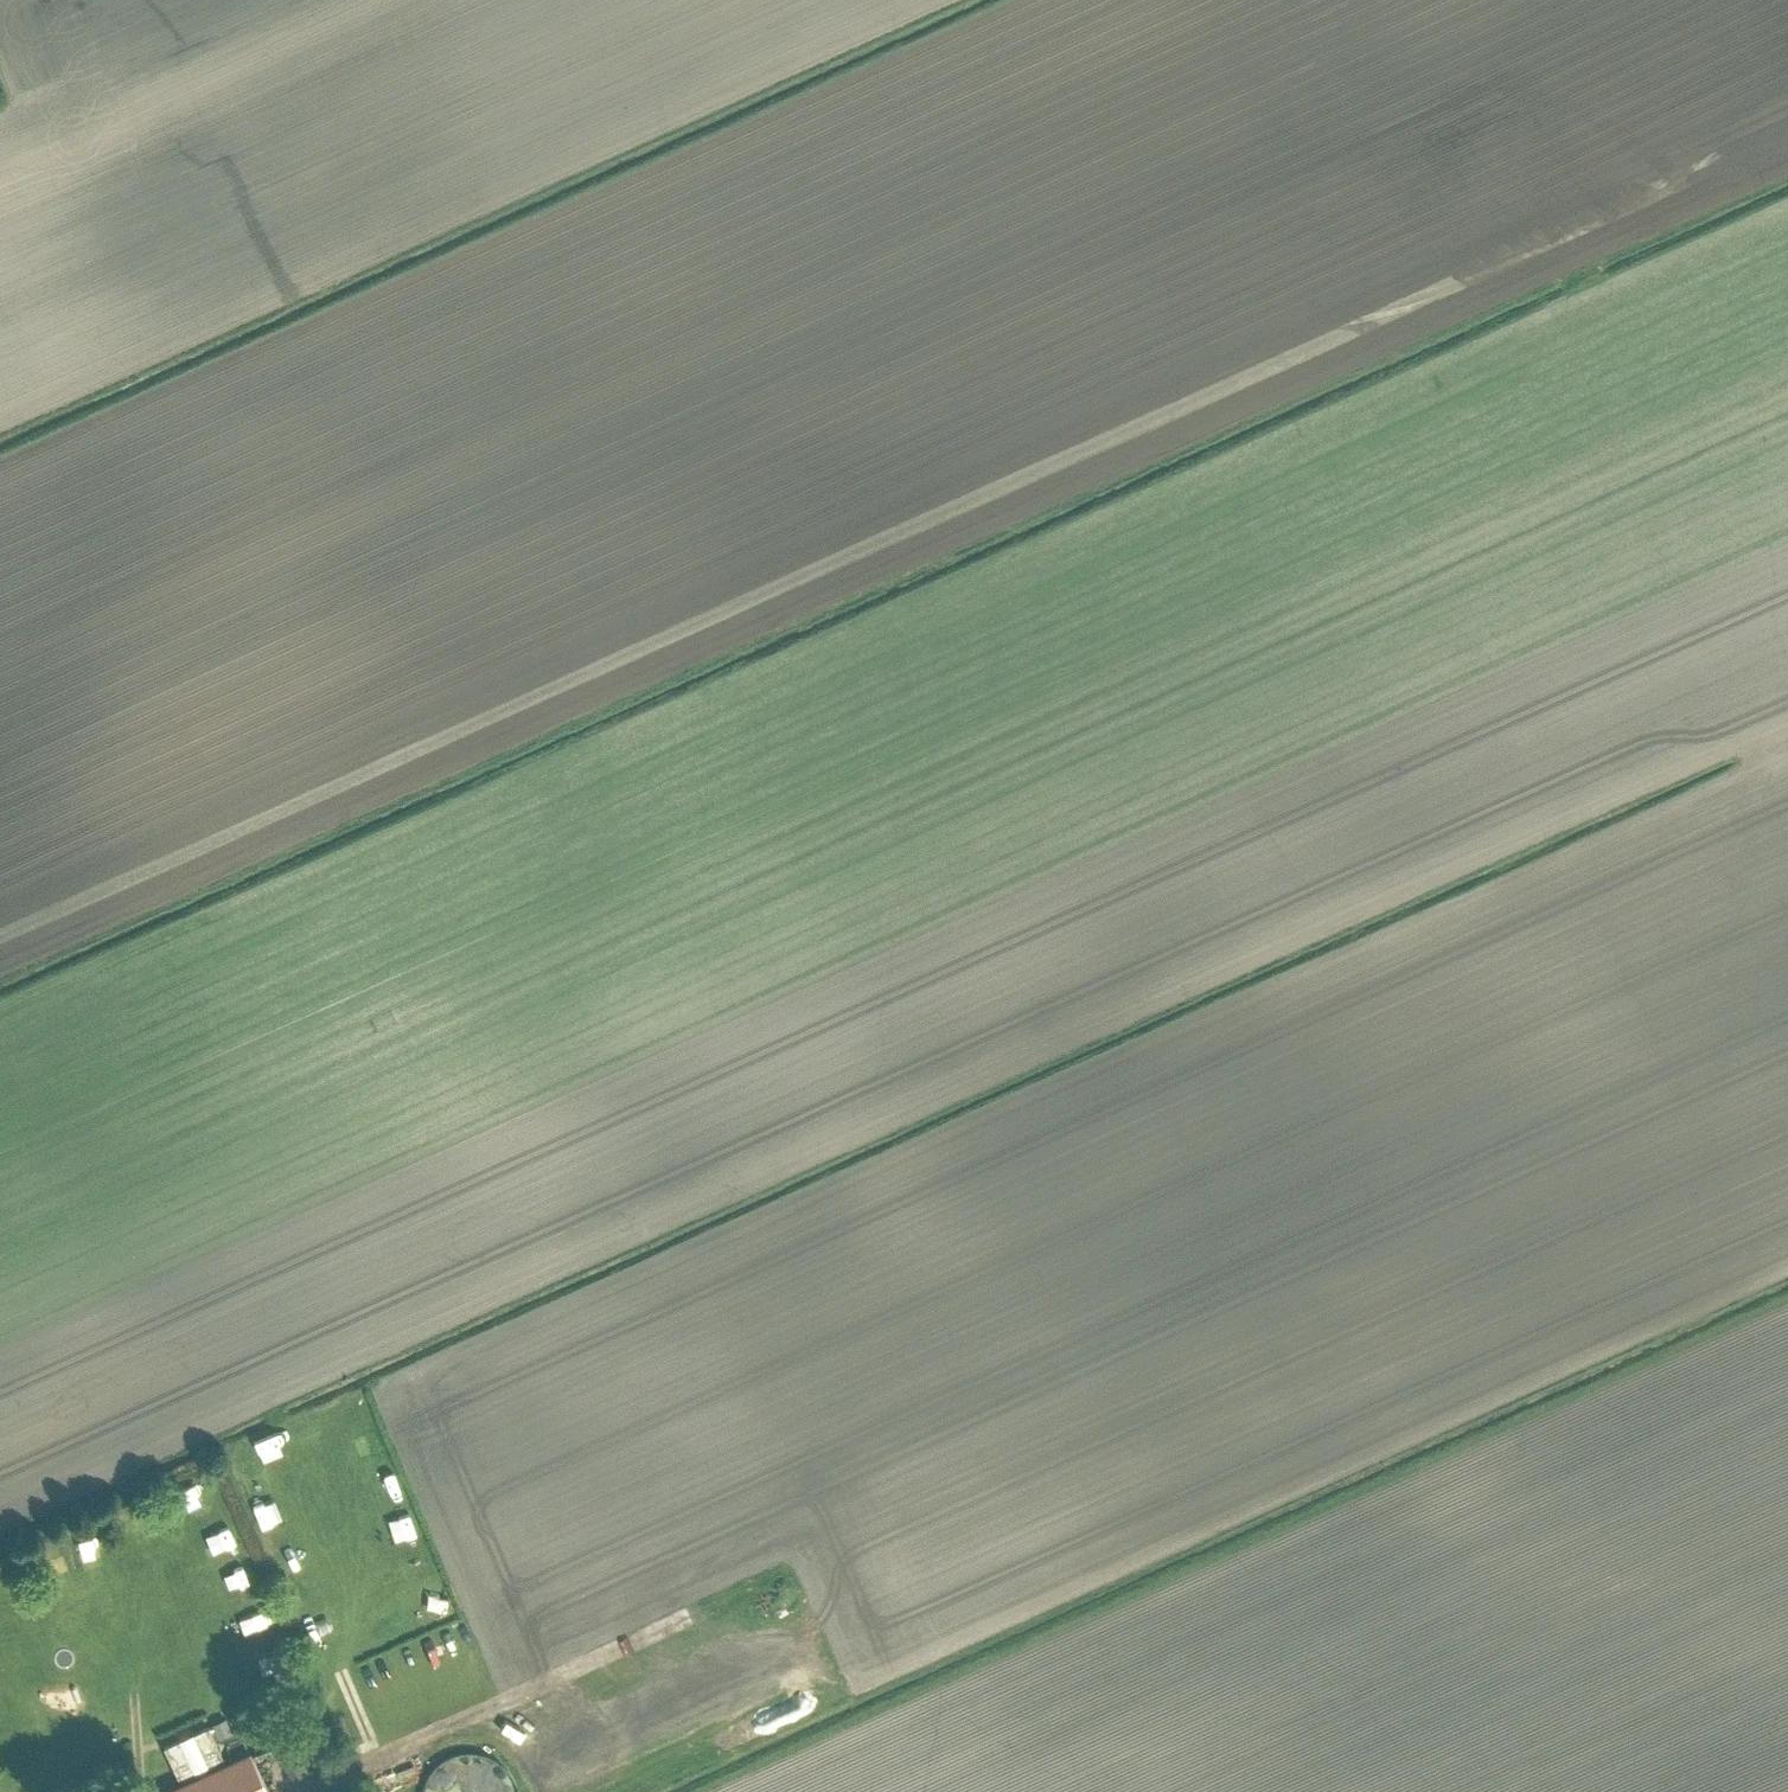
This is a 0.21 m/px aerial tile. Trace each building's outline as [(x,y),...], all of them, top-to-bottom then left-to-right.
[(175,1522),(198,1517),(193,1494),(170,1499),(175,1522)] [(377,1674),(360,1674),(361,1690),(378,1689),(377,1674)] [(164,1746),(178,1780),(223,1760),(208,1726),(164,1746)] [(162,1791),(269,1791),(249,1748),(248,1749),(241,1732),(224,1739),(230,1757),(160,1788),(162,1791)] [(511,1776),(502,1764),(489,1755),(475,1751),(460,1752),(446,1757),(434,1766),(425,1778),(421,1791),(516,1791),(516,1790),(511,1776)]
